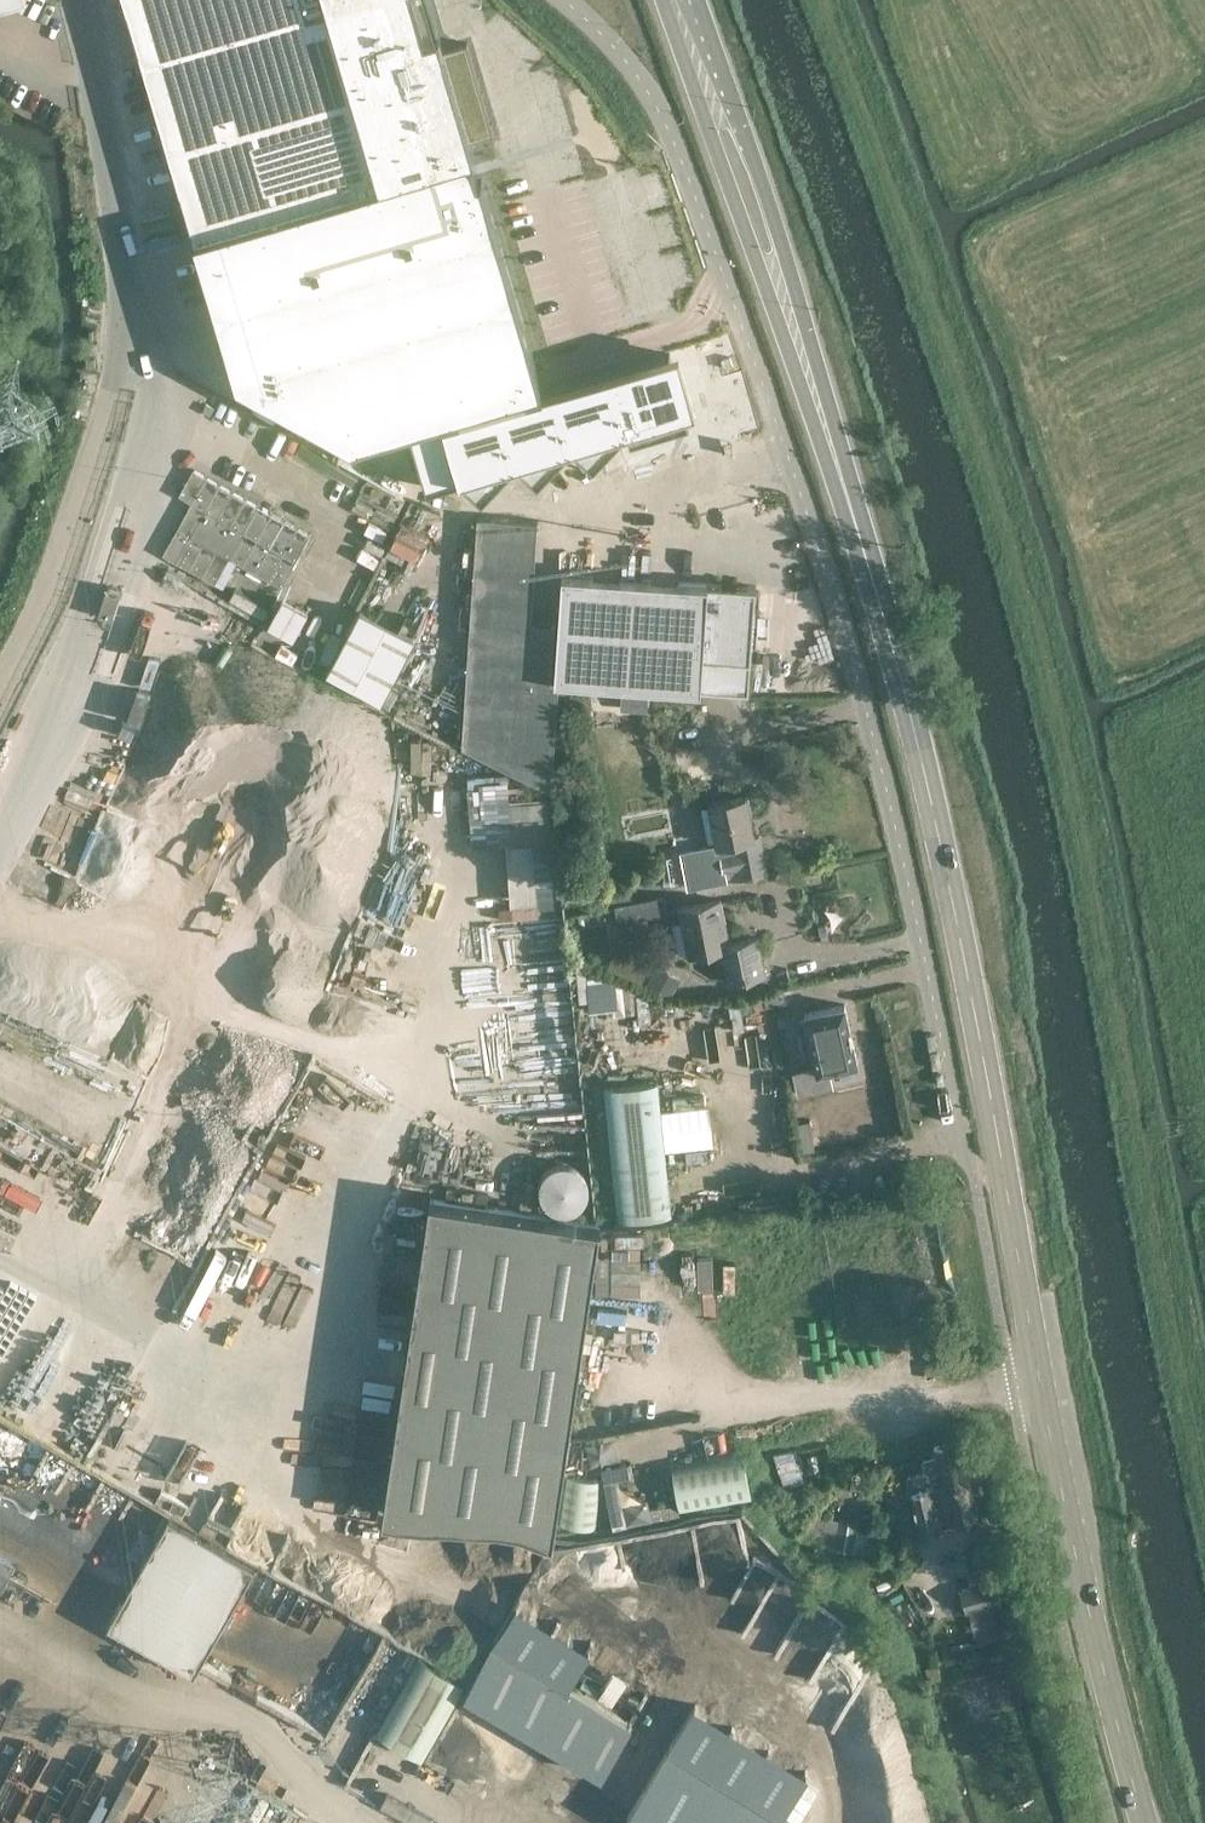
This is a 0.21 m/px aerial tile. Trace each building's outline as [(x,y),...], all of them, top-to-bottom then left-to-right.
[(195,237),(237,380),(354,443),(410,427),(412,426),(543,388),(475,155),(471,139),(495,132),(468,42),(444,48),(430,0),(126,0),(195,237)] [(412,426),(410,427),(428,486),(461,476),(483,496),(506,472),(517,460),(538,480),(562,456),(573,443),(594,464),(618,439),(628,427),(631,437),(690,420),(687,410),(697,407),(680,348),(669,351),(543,388),(412,426)] [(281,586),(310,534),(192,469),(178,494),(190,501),(161,554),(213,583),(228,556),(281,586)] [(558,680),(555,679),(556,666),(551,665),(555,621),(530,619),(538,520),(478,516),(461,743),(550,787),(558,680)] [(556,666),(555,679),(558,680),(701,690),(749,693),(751,659),(756,586),(708,582),(563,572),(556,666)] [(116,615),(125,587),(122,585),(112,582),(110,583),(101,610),(116,615)] [(381,698),(414,634),(360,606),(326,671),(381,698)] [(551,795),(511,798),(514,840),(553,837),(551,795)] [(753,835),(749,813),(751,812),(748,796),(710,803),(717,844),(681,850),(688,885),(765,870),(758,834),(753,835)] [(558,837),(553,837),(514,840),(507,840),(511,903),(539,901),(539,904),(563,903),(558,837)] [(625,920),(672,911),(668,894),(619,903),(621,916),(625,920)] [(731,942),(722,898),(680,906),(689,954),(723,948),(729,981),(766,974),(759,937),(731,942)] [(681,980),(658,968),(648,985),(671,997),(681,980)] [(766,1006),(786,1001),(784,989),(763,993),(766,1006)] [(858,1063),(845,1002),(804,1011),(815,1065),(793,1070),(798,1094),(834,1087),(830,1068),(858,1063)] [(605,1085),(620,1218),(671,1212),(656,1079),(605,1085)] [(802,1150),(815,1148),(810,1119),(797,1121),(802,1150)] [(431,1195),(383,1515),(554,1540),(601,1220),(431,1195)] [(978,1516),(959,1440),(934,1447),(937,1457),(923,1461),(926,1473),(933,1496),(935,1496),(939,1509),(936,1510),(940,1526),(978,1516)] [(745,1448),(672,1461),(682,1516),(755,1503),(745,1448)] [(773,1453),(785,1486),(804,1480),(793,1449),(773,1453)] [(604,1468),(606,1482),(613,1528),(626,1526),(624,1504),(621,1479),(635,1477),(632,1463),(604,1468)] [(926,1473),(908,1478),(922,1531),(940,1526),(936,1510),(939,1509),(935,1496),(933,1496),(926,1473)] [(602,1480),(564,1474),(557,1524),(595,1530),(602,1480)] [(653,1520),(681,1515),(678,1501),(651,1506),(653,1520)] [(841,1519),(808,1513),(803,1537),(820,1540),(820,1542),(834,1544),(833,1549),(872,1555),(875,1535),(856,1531),(857,1522),(856,1522),(857,1517),(841,1514),(841,1519)] [(195,1672),(255,1565),(169,1515),(108,1622),(195,1672)] [(887,1570),(906,1565),(900,1543),(882,1548),(887,1570)] [(14,1565),(0,1557),(0,1590),(2,1590),(14,1565)] [(1011,1633),(1001,1601),(995,1579),(962,1588),(964,1593),(958,1594),(963,1611),(969,1609),(974,1627),(992,1621),(997,1637),(1011,1633)] [(527,1616),(475,1704),(608,1782),(637,1733),(579,1699),(602,1660),(527,1616)] [(422,1756),(462,1686),(419,1661),(379,1732),(422,1756)] [(694,1705),(624,1822),(627,1822),(777,1822),(807,1772),(694,1705)]
